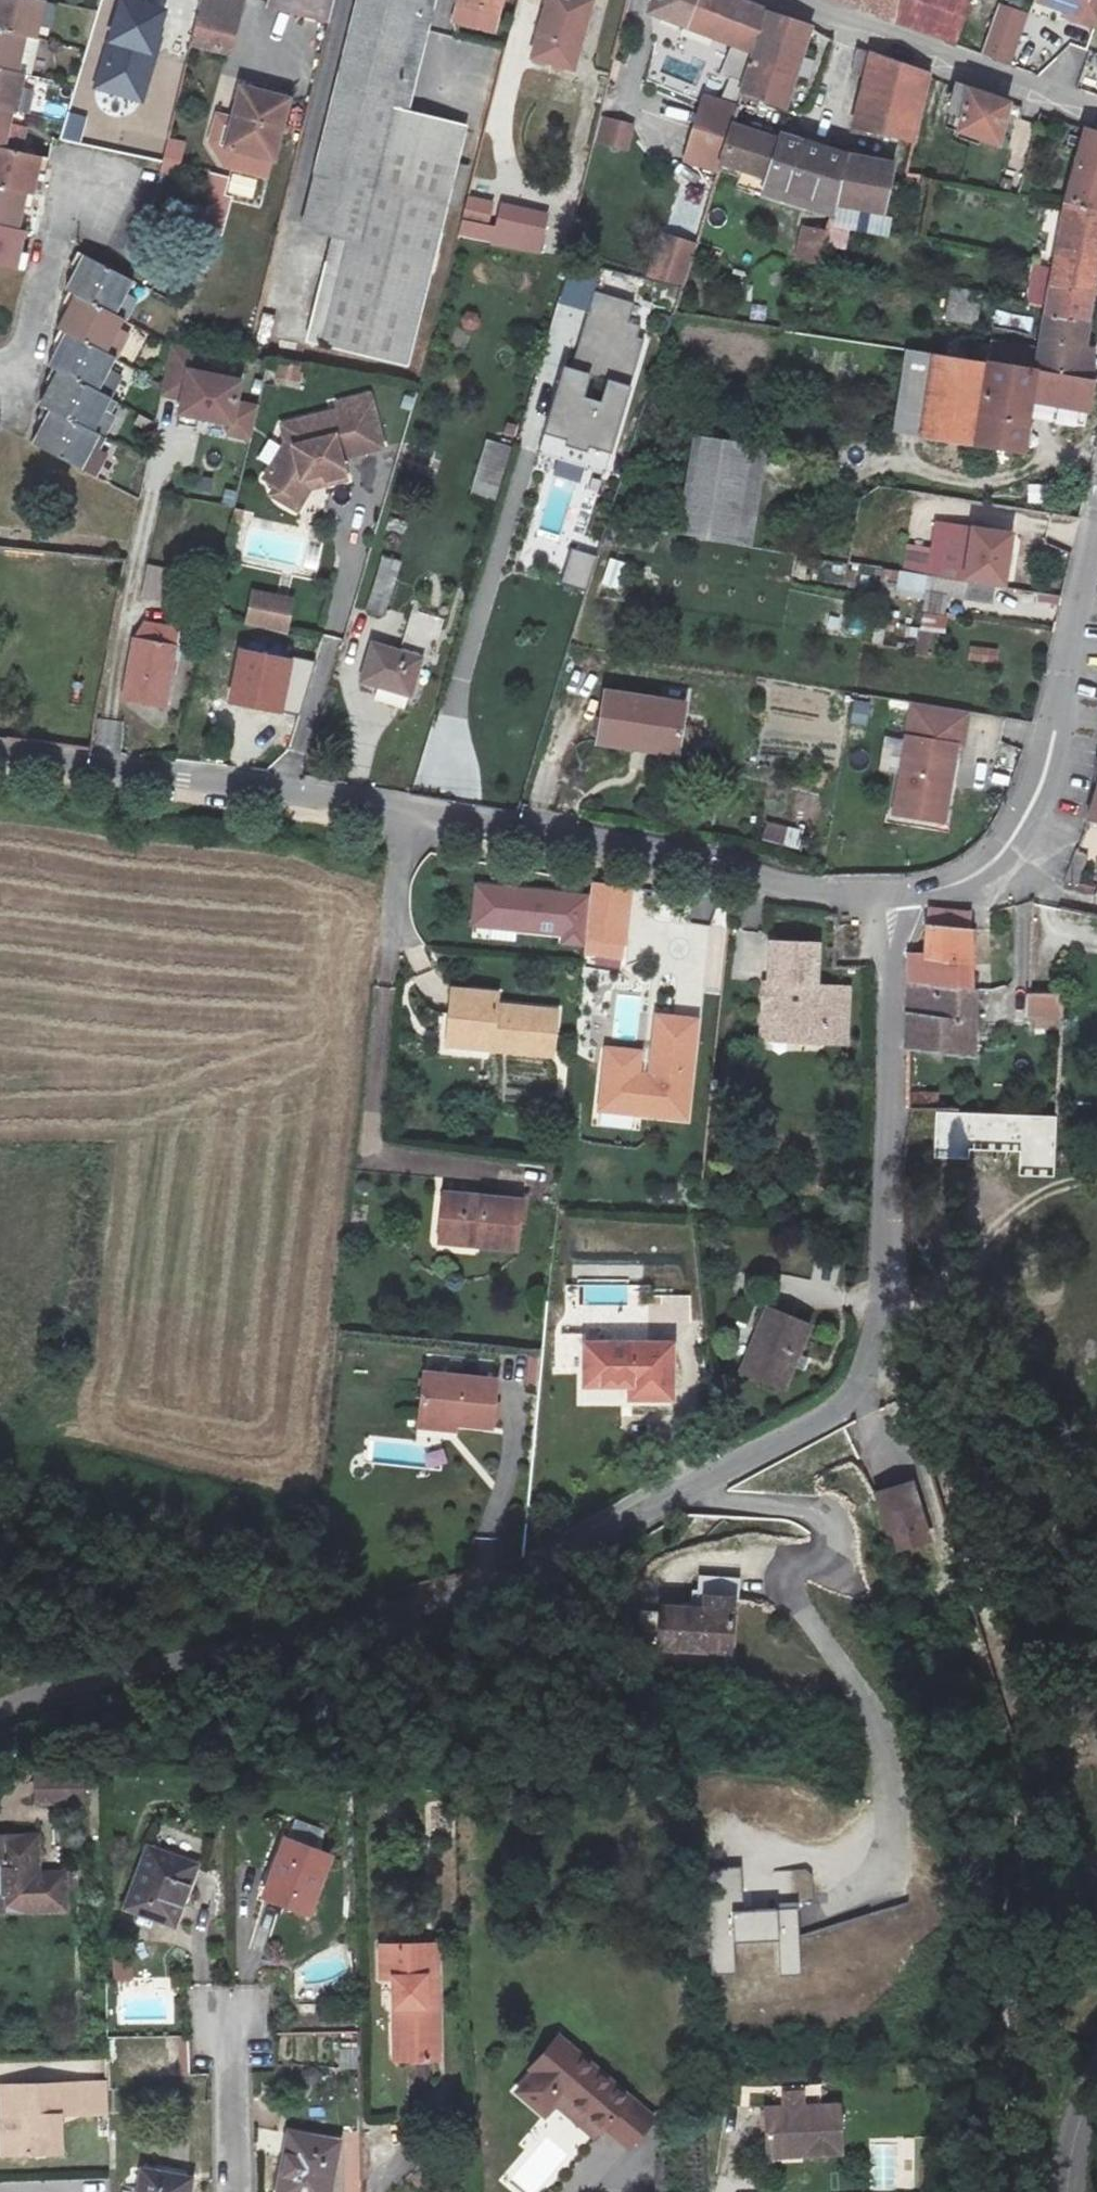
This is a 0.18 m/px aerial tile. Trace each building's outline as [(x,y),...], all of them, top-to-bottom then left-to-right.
[(25,30),(34,33),(42,0),(0,0),(0,24),(25,30)] [(165,12),(120,0),(97,87),(142,99),(165,12)] [(231,52),(244,0),(202,0),(202,1),(192,43),(231,52)] [(269,9),(331,25),(336,0),(271,0),(269,9)] [(445,205),(392,193),(412,109),(395,106),(402,76),(412,78),(416,59),(406,57),(411,36),(415,14),(434,18),(437,0),(359,0),(317,174),(361,184),(325,344),(410,362),(445,205)] [(457,1),(498,11),(501,0),(457,0),(457,1)] [(531,57),(573,68),(591,0),(547,0),(531,57)] [(769,12),(737,0),(653,0),(649,10),(756,52),(769,12)] [(892,20),(895,0),(847,0),(861,5),(860,7),(892,20)] [(892,20),(941,38),(945,43),(956,46),(969,0),(895,0),(892,20)] [(1038,2),(1081,16),(1079,21),(1096,27),(1096,0),(1039,0),(1038,2)] [(498,11),(457,1),(452,21),(493,31),(498,11)] [(1009,66),(1030,15),(1000,3),(980,54),(1009,66)] [(743,95),(784,106),(809,28),(769,12),(756,52),(743,95)] [(415,14),(411,36),(428,40),(431,29),(434,18),(415,14)] [(25,30),(0,24),(0,63),(17,66),(25,30)] [(1077,90),(1090,51),(1062,42),(1049,80),(1077,90)] [(853,125),(914,142),(929,74),(870,53),(853,125)] [(17,66),(0,63),(0,103),(13,106),(22,68),(17,66)] [(735,121),(739,107),(707,94),(709,87),(684,79),(679,96),(703,102),(685,159),(720,169),(735,121)] [(1008,102),(968,88),(957,131),(998,143),(1008,102)] [(289,103),(245,93),(229,153),(275,164),(289,103)] [(739,107),(735,121),(776,133),(791,137),(798,114),(783,109),(784,106),(743,95),(739,107)] [(4,145),(13,106),(0,103),(0,145),(4,145)] [(464,121),(412,109),(392,193),(445,205),(464,121)] [(1041,114),(1030,110),(1019,146),(1030,150),(1041,114)] [(633,124),(603,117),(597,141),(627,148),(633,124)] [(735,121),(720,169),(811,198),(799,258),(822,263),(827,241),(831,221),(845,151),(791,137),(776,133),(735,121)] [(853,125),(847,151),(894,162),(892,168),(907,171),(914,142),(853,125)] [(1096,210),(1096,134),(1084,129),(1065,201),(1065,203),(1096,210)] [(33,191),(37,171),(48,174),(51,157),(4,145),(0,145),(0,184),(33,191)] [(848,224),(883,232),(892,168),(894,162),(847,151),(845,151),(831,221),(848,224)] [(892,168),(883,232),(910,238),(920,174),(907,171),(892,168)] [(33,191),(0,184),(0,223),(19,227),(24,206),(34,208),(37,192),(33,191)] [(468,196),(464,217),(489,222),(494,201),(468,196)] [(1096,256),(1096,210),(1065,203),(1054,270),(1051,285),(1091,293),(1094,276),(1096,256)] [(461,235),(493,242),(492,245),(538,255),(547,214),(502,204),(496,229),(464,222),(461,235)] [(229,238),(234,215),(217,210),(211,233),(229,238)] [(848,224),(831,221),(827,241),(844,245),(848,224)] [(19,227),(0,223),(0,263),(27,269),(30,254),(19,251),(25,229),(19,227)] [(685,282),(694,244),(658,236),(650,274),(685,282)] [(71,290),(116,313),(132,279),(80,253),(71,269),(81,273),(71,290)] [(598,272),(573,264),(562,301),(587,309),(598,272)] [(1086,323),(1091,293),(1051,285),(1047,308),(1046,316),(1086,323)] [(944,287),(939,320),(975,324),(979,294),(944,287)] [(124,316),(116,313),(71,290),(62,306),(72,312),(62,330),(106,353),(124,316)] [(643,335),(637,333),(639,326),(628,322),(633,305),(595,293),(572,369),(568,368),(549,432),(613,452),(633,387),(628,385),(643,335)] [(1037,371),(1077,377),(1086,323),(1046,316),(1041,347),(1037,371)] [(133,361),(146,334),(124,324),(111,351),(133,361)] [(116,357),(106,353),(62,330),(53,345),(64,351),(54,370),(107,396),(114,400),(125,379),(108,371),(116,357)] [(988,337),(983,362),(1037,371),(1041,347),(988,337)] [(195,348),(174,344),(164,395),(185,399),(182,413),(232,422),(230,433),(255,438),(262,405),(237,401),(242,378),(192,370),(195,348)] [(895,431),(922,435),(935,354),(906,349),(895,431)] [(922,435),(1024,451),(1032,401),(1072,408),(1069,427),(1096,432),(1096,381),(1077,377),(1037,371),(983,362),(935,354),(922,435)] [(281,362),(276,382),(297,387),(302,367),(281,362)] [(90,430),(107,396),(54,370),(45,386),(56,391),(47,408),(90,430)] [(386,447),(373,395),(341,403),(343,411),(286,425),(290,441),(268,477),(280,485),(295,494),(306,477),(322,474),(327,473),(329,484),(349,480),(341,449),(352,446),(354,455),(386,447)] [(90,430),(47,408),(40,422),(50,428),(39,448),(81,470),(99,435),(90,430)] [(496,502),(512,447),(483,439),(468,495),(496,502)] [(769,451),(690,439),(674,532),(751,549),(769,451)] [(471,466),(459,462),(453,481),(465,485),(471,466)] [(295,494),(280,485),(274,495),(299,511),(313,488),(329,484),(327,473),(322,474),(306,477),(295,494)] [(965,582),(966,576),(974,529),(937,523),(928,575),(965,582)] [(974,529),(966,576),(1005,583),(1012,535),(974,529)] [(594,557),(572,550),(563,581),(585,588),(594,557)] [(609,558),(600,585),(617,590),(626,564),(609,558)] [(401,568),(378,562),(366,613),(387,620),(401,568)] [(176,575),(154,568),(148,599),(171,605),(176,575)] [(995,586),(965,582),(928,575),(885,568),(882,585),(992,602),(995,586)] [(402,649),(375,642),(364,676),(412,690),(422,654),(432,657),(444,615),(413,607),(402,649)] [(243,608),(239,629),(279,636),(282,615),(243,608)] [(178,647),(138,640),(128,695),(168,703),(178,647)] [(970,645),(968,661),(997,664),(999,648),(970,645)] [(294,663),(246,653),(235,700),(284,709),(294,663)] [(680,703),(601,693),(594,746),(674,756),(680,703)] [(968,711),(884,697),(865,810),(943,823),(956,745),(962,747),(968,711)] [(802,831),(767,823),(763,839),(799,848),(802,831)] [(587,946),(592,894),(476,881),(472,926),(564,936),(563,944),(587,946)] [(624,954),(631,885),(594,881),(593,886),(592,894),(587,946),(586,950),(624,954)] [(933,911),(931,926),(973,929),(972,916),(933,911)] [(973,929),(931,926),(928,955),(912,954),(911,983),(973,988),(973,929)] [(822,945),(778,945),(778,986),(778,1010),(770,1011),(770,1029),(770,1033),(792,1034),(795,1038),(828,1037),(832,1034),(854,1034),(854,987),(822,988),(822,945)] [(976,989),(973,988),(911,983),(909,1047),(974,1055),(976,989)] [(491,1037),(490,1047),(553,1054),(557,1011),(495,1005),(496,994),(452,990),(447,1033),(491,1037)] [(1027,1015),(1063,1017),(1064,993),(1030,992),(1027,1015)] [(603,1043),(596,1105),(687,1115),(698,1016),(657,1011),(653,1049),(603,1043)] [(491,1037),(447,1033),(446,1044),(490,1047),(491,1037)] [(938,1104),(938,1092),(912,1092),(912,1103),(938,1104)] [(1021,1152),(1021,1175),(1054,1177),(1056,1118),(937,1114),(935,1158),(969,1160),(969,1150),(1021,1152)] [(518,1254),(522,1206),(444,1198),(440,1239),(478,1243),(477,1250),(518,1254)] [(814,1324),(772,1306),(743,1372),(785,1390),(814,1324)] [(675,1342),(588,1341),(588,1379),(633,1380),(633,1393),(676,1393),(675,1342)] [(429,1368),(425,1411),(459,1415),(458,1421),(496,1424),(501,1375),(429,1368)] [(459,1415),(425,1411),(424,1423),(458,1427),(458,1421),(459,1415)] [(864,1490),(881,1547),(915,1537),(897,1480),(864,1490)] [(667,1607),(666,1666),(744,1664),(743,1595),(718,1595),(719,1607),(667,1607)] [(77,1798),(35,1798),(35,1827),(76,1827),(77,1798)] [(287,1836),(317,1850),(324,1833),(294,1820),(287,1836)] [(54,1922),(56,1901),(72,1902),(74,1879),(57,1878),(56,1885),(31,1883),(34,1846),(5,1844),(0,1843),(0,1918),(54,1922)] [(282,1847),(263,1903),(309,1919),(330,1863),(282,1847)] [(145,1864),(128,1919),(174,1936),(192,1881),(145,1864)] [(733,1914),(732,1901),(742,1900),(740,1870),(707,1872),(712,1973),(735,1972),(734,1942),(781,1940),(782,1975),(799,1974),(796,1911),(733,1914)] [(394,1988),(395,2070),(437,2069),(434,1954),(380,1955),(380,1989),(394,1988)] [(132,1982),(132,1958),(112,1958),(112,1982),(132,1982)] [(170,2038),(171,2074),(190,2073),(188,2037),(170,2038)] [(338,2051),(339,2070),(359,2068),(358,2049),(338,2051)] [(549,2135),(556,2126),(566,2114),(608,2149),(629,2164),(654,2131),(561,2055),(533,2087),(539,2093),(523,2113),(549,2135)] [(85,2169),(84,2089),(13,2091),(14,2150),(53,2149),(53,2170),(85,2169)] [(792,2115),(808,2116),(809,2103),(793,2102),(792,2115)] [(566,2114),(556,2126),(599,2160),(608,2149),(566,2114)] [(806,2157),(806,2163),(845,2165),(846,2118),(808,2116),(792,2115),(773,2115),(772,2156),(806,2157)] [(280,2191),(329,2191),(337,2151),(288,2142),(280,2191)] [(914,2157),(914,2189),(935,2189),(935,2157),(914,2157)] [(136,2191),(186,2191),(187,2191),(138,2181),(136,2191)]
